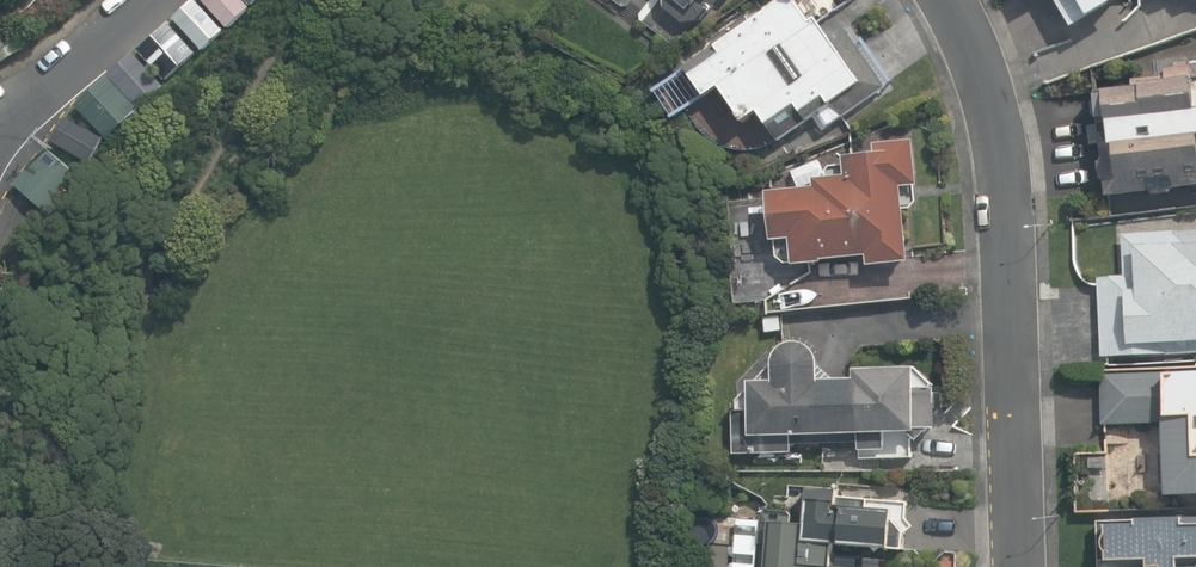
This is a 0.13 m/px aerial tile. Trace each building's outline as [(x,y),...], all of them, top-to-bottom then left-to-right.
[(171,17),(200,50),(221,31),(193,0),(191,0),(171,17)] [(226,26),(246,8),(239,0),(202,0),(226,26)] [(687,78),(701,97),(716,86),(739,120),(754,110),(775,139),(811,113),(822,128),(884,85),(843,26),(828,36),(812,13),(805,18),(793,0),(777,0),(711,46),(718,57),(687,78)] [(1068,29),(1118,0),(1051,0),(1068,29)] [(166,21),(135,48),(163,79),(193,52),(166,21)] [(131,54),(109,74),(140,107),(162,86),(131,54)] [(1103,198),(1195,188),(1195,67),(1161,70),(1162,83),(1091,91),(1103,198)] [(105,78),(75,106),(107,138),(136,110),(105,78)] [(102,139),(61,118),(50,140),(91,161),(102,139)] [(812,189),(765,193),(769,239),(788,238),(790,264),(865,257),(866,266),(905,263),(899,188),(916,186),(912,139),(871,143),(872,152),(839,155),(841,177),(811,180),(812,189)] [(79,178),(44,147),(12,183),(47,214),(79,178)] [(1119,237),(1120,277),(1095,278),(1098,358),(1195,355),(1195,235),(1119,237)] [(728,412),(729,455),(792,454),(792,443),(859,442),(859,456),(910,456),(909,429),(934,428),(933,387),(910,387),(910,368),(849,369),(849,380),(814,381),(814,360),(769,360),(769,379),(743,380),(744,412),(728,412)] [(1098,375),(1100,426),(1159,423),(1162,500),(1195,498),(1195,378),(1161,379),(1161,373),(1098,375)] [(765,521),(761,566),(883,566),(830,563),(832,541),(899,547),(902,503),(835,497),(836,489),(805,487),(802,524),(765,521)] [(1092,522),(1094,566),(1173,566),(1173,560),(1195,560),(1195,519),(1092,522)]
